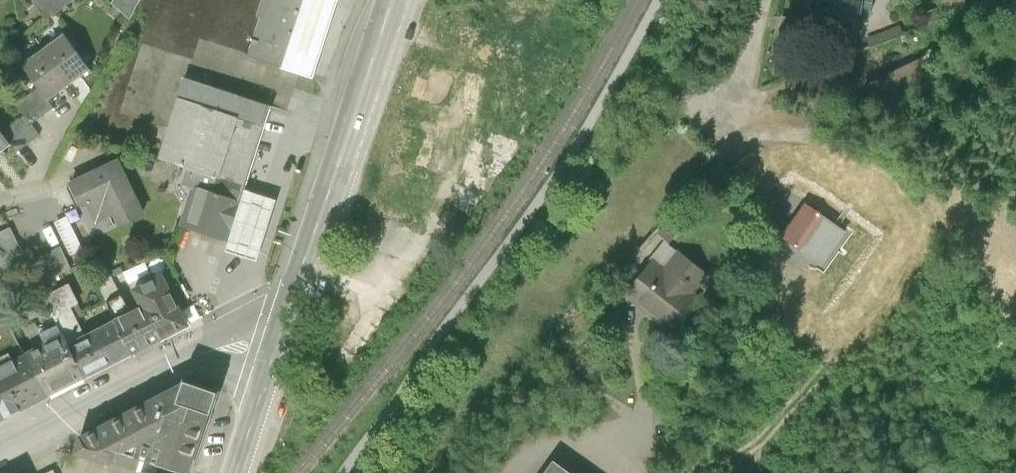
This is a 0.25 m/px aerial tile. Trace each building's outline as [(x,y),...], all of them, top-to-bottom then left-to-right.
[(48,18),(72,0),(34,0),(48,18)] [(108,1),(131,14),(139,0),(109,0),(108,1)] [(248,50),(316,72),(339,0),(264,0),(248,50)] [(810,20),(850,27),(853,12),(859,14),(861,1),(856,0),(814,0),(810,20)] [(46,43),(73,81),(96,64),(69,27),(46,43)] [(73,81),(46,43),(22,60),(40,85),(50,98),(73,81)] [(934,54),(868,84),(884,118),(950,88),(934,54)] [(40,85),(18,101),(27,114),(33,122),(55,106),(50,98),(40,85)] [(269,119),(183,92),(163,155),(188,164),(249,183),(269,119)] [(27,114),(7,128),(16,141),(12,143),(18,152),(42,134),(33,122),(27,114)] [(12,143),(16,141),(7,128),(0,119),(0,152),(12,143)] [(122,153),(70,177),(83,204),(88,201),(97,221),(118,211),(123,222),(149,210),(122,153)] [(249,183),(188,164),(184,178),(195,182),(244,197),(249,183)] [(244,197),(195,182),(181,225),(230,240),(244,197)] [(830,221),(806,204),(782,236),(806,253),(830,221)] [(0,233),(0,269),(27,258),(15,227),(0,233)] [(660,235),(623,285),(675,325),(713,275),(660,235)] [(53,275),(75,269),(69,246),(47,252),(53,275)] [(135,282),(144,300),(163,335),(193,320),(165,267),(135,282)] [(136,349),(163,335),(144,300),(117,313),(136,349)] [(0,314),(0,361),(30,346),(11,309),(0,314)] [(117,313),(70,337),(89,373),(136,349),(117,313)] [(66,328),(30,346),(54,391),(89,373),(70,337),(66,328)] [(0,361),(0,419),(54,391),(30,346),(0,361)] [(81,437),(77,450),(111,461),(114,449),(141,458),(187,472),(188,472),(209,411),(211,413),(218,392),(186,381),(185,383),(81,437)] [(538,472),(580,472),(553,453),(538,472)] [(137,470),(142,471),(142,472),(187,472),(141,458),(137,470)]
